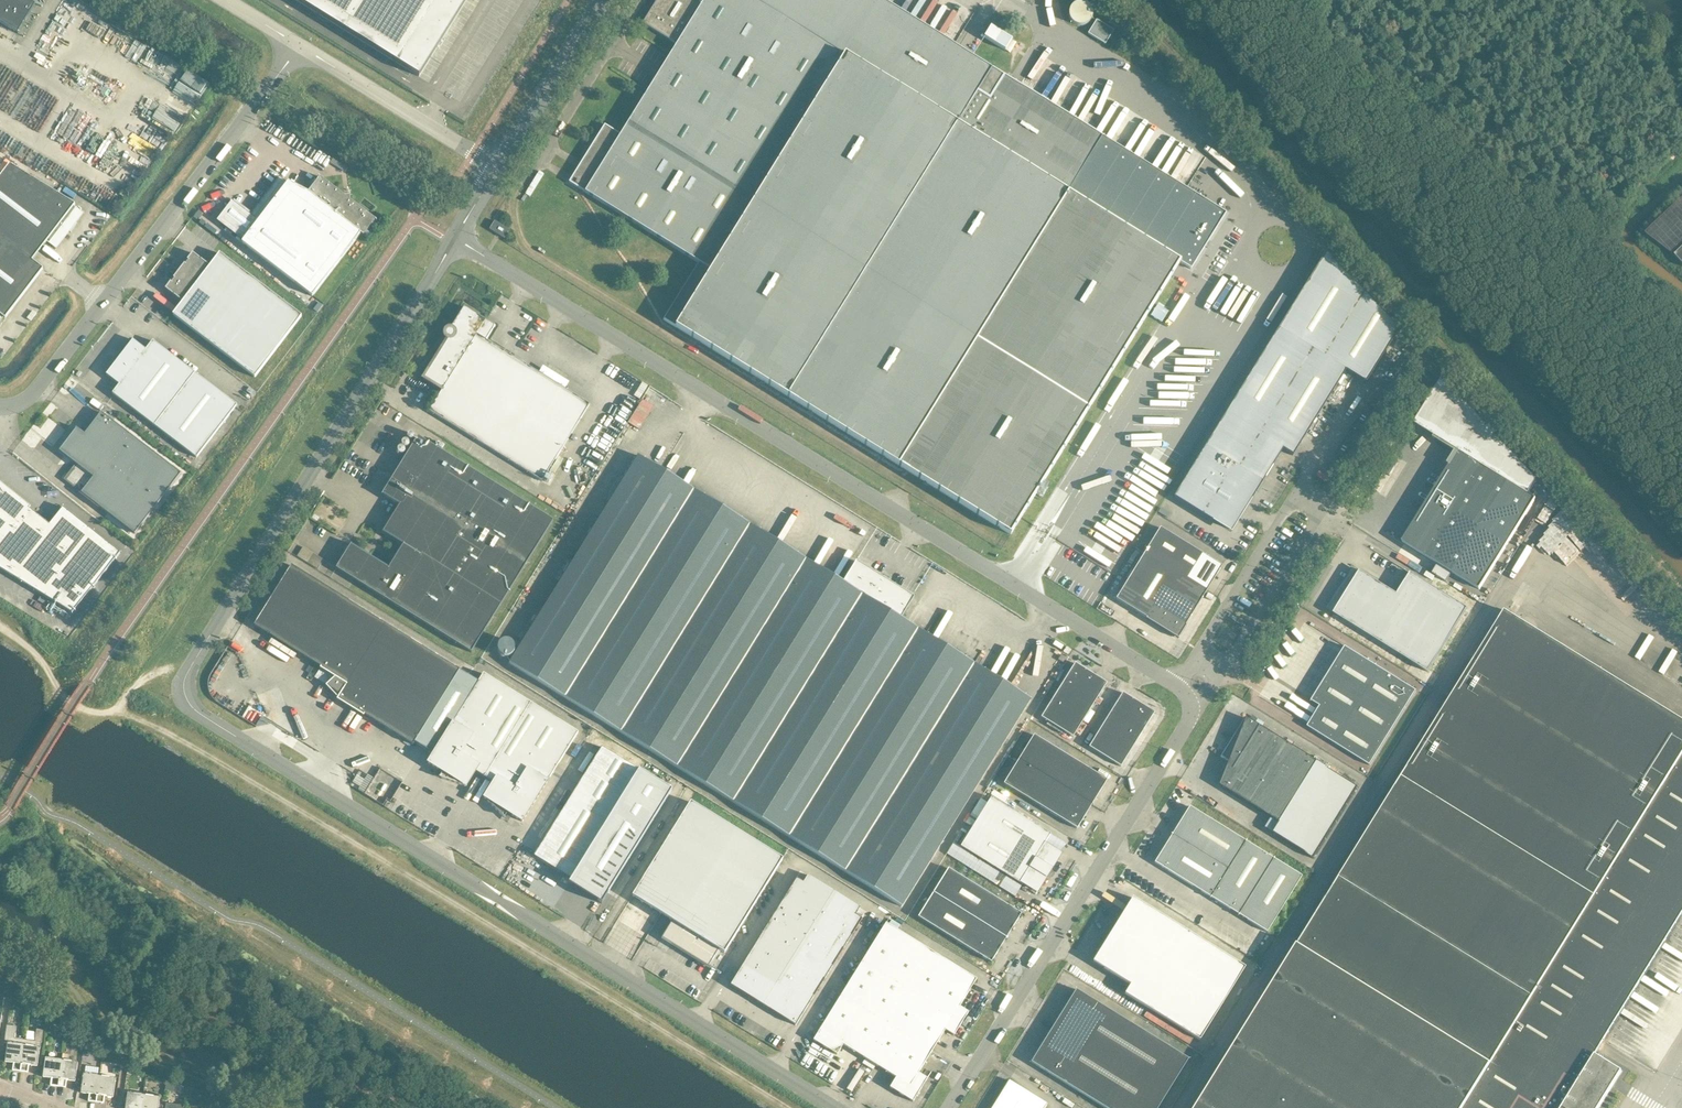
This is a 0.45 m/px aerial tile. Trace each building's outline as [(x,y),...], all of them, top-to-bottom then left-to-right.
[(28,0),(0,0),(0,22),(18,33),(36,5),(28,0)] [(419,77),(467,0),(296,0),(419,77)] [(569,182),(699,263),(664,319),(755,376),(899,465),(926,482),(1011,535),(1180,262),(1191,269),(1226,213),(882,0),(655,0),(656,1),(643,23),(677,44),(621,135),(605,125),(569,182)] [(1069,11),(1069,15),(1070,18),(1071,21),(1073,23),(1076,25),(1079,26),(1082,26),(1086,25),(1088,23),(1091,21),(1092,18),(1093,15),(1093,12),(1092,9),(1090,6),(1087,4),(1084,3),(1081,2),(1078,2),(1075,4),(1072,6),(1070,8),(1069,11)] [(1097,20),(1088,34),(1105,45),(1114,31),(1097,20)] [(1012,40),(991,27),(984,37),(1005,50),(1012,40)] [(199,103),(212,84),(177,61),(169,73),(181,81),(176,88),(199,103)] [(32,260),(47,241),(56,247),(69,231),(71,233),(71,232),(69,231),(75,223),(77,224),(77,223),(84,214),(74,206),(75,204),(10,164),(0,177),(0,236),(32,260)] [(376,221),(377,221),(351,201),(350,196),(345,196),(319,176),(318,177),(320,178),(308,193),(288,182),(288,183),(279,176),(250,214),(232,201),(217,221),(243,241),(242,243),(295,283),(312,297),(361,234),(363,236),(375,220),(376,221)] [(510,230),(495,221),(491,228),(490,229),(496,234),(501,236),(504,239),(510,230)] [(32,260),(0,236),(0,322),(4,317),(5,318),(43,269),(32,260)] [(1681,266),(1681,248),(1673,256),(1681,266)] [(1326,252),(1174,497),(1212,521),(1214,519),(1230,529),(1249,498),(1252,500),(1283,449),(1293,456),(1346,371),(1366,383),(1398,331),(1326,252)] [(185,264),(179,271),(278,347),(302,316),(220,254),(210,267),(193,253),(187,260),(189,261),(186,265),(185,264)] [(255,378),(278,347),(179,271),(173,278),(175,279),(172,283),(171,282),(165,289),(183,302),(173,315),(255,378)] [(486,340),(491,334),(495,326),(464,307),(451,328),(449,328),(447,329),(446,330),(445,331),(444,334),(445,336),(447,338),(423,378),(442,390),(429,411),(542,481),(590,404),(486,340)] [(154,426),(195,373),(153,341),(146,350),(133,340),(106,375),(119,385),(112,394),(154,426)] [(237,405),(195,373),(154,426),(197,458),(237,405)] [(1449,465),(1402,542),(1480,590),(1536,499),(1527,494),(1536,480),(1443,378),(1442,378),(1416,420),(1414,424),(1434,436),(1433,438),(1435,439),(1461,455),(1455,466),(1448,462),(1447,464),(1449,465)] [(76,429),(67,442),(59,451),(79,466),(75,471),(72,469),(64,480),(135,534),(181,474),(101,413),(88,430),(83,426),(80,430),(76,428),(76,429)] [(351,544),(349,548),(347,547),(344,552),(346,553),(336,568),(471,653),(553,521),(418,437),(382,495),(399,505),(382,532),(402,544),(388,567),(351,544)] [(902,907),(972,793),(1031,699),(901,618),(843,582),(638,456),(509,663),(902,907)] [(2,484),(0,483),(0,569),(72,613),(120,553),(63,508),(50,525),(29,509),(31,507),(2,484)] [(1146,619),(1174,636),(1178,639),(1187,625),(1186,625),(1185,625),(1222,566),(1160,528),(1116,599),(1147,618),(1146,619),(1146,618),(1146,619)] [(303,547),(297,556),(318,569),(324,560),(303,547)] [(856,561),(843,582),(901,618),(914,597),(856,561)] [(291,565),(254,625),(321,667),(320,668),(335,677),(326,686),(338,698),(337,700),(364,716),(365,715),(413,745),(460,670),(291,565)] [(1360,571),(1334,613),(1428,672),(1468,608),(1411,573),(1398,595),(1360,571)] [(1622,1071),(1595,1055),(1629,999),(1681,914),(1681,721),(1505,611),(1197,1107),(1599,1107),(1622,1071)] [(498,645),(498,648),(498,651),(499,653),(500,655),(502,656),(504,657),(507,657),(509,657),(512,655),(513,653),(514,651),(514,648),(514,645),(512,643),(510,641),(507,641),(505,641),(502,641),(500,643),(498,645)] [(1066,647),(1063,652),(1068,655),(1071,650),(1066,647)] [(1417,691),(1372,663),(1346,647),(1312,701),(1320,707),(1308,727),(1370,766),(1417,691)] [(1107,683),(1075,663),(1041,717),(1073,737),(1107,683)] [(483,674),(477,683),(428,763),(447,775),(444,779),(466,787),(475,772),(480,775),(485,778),(531,703),(483,674)] [(1121,767),(1147,724),(1154,712),(1122,693),(1089,747),(1121,767)] [(493,783),(487,793),(484,798),(501,815),(504,810),(522,822),(578,733),(531,703),(485,778),(493,783)] [(1316,761),(1259,726),(1248,719),(1247,722),(1243,719),(1220,756),(1231,763),(1221,787),(1278,822),(1316,761)] [(1019,759),(1092,805),(1093,805),(1092,804),(1107,780),(1034,735),(1019,759)] [(601,747),(534,856),(571,879),(568,883),(570,884),(597,901),(601,904),(672,791),(638,770),(601,747)] [(1077,829),(1092,805),(1019,759),(1004,784),(1077,829)] [(1358,787),(1316,761),(1278,822),(1272,833),(1314,859),(1358,787)] [(1021,882),(1037,891),(1060,854),(1044,844),(1050,834),(991,797),(960,847),(1020,884),(1021,882)] [(393,804),(387,801),(384,806),(389,810),(393,804)] [(691,802),(632,896),(672,921),(662,938),(671,944),(672,943),(679,946),(678,947),(709,966),(719,950),(724,953),(783,859),(691,802)] [(1171,834),(1228,869),(1246,840),(1245,841),(1189,806),(1172,834),(1171,834)] [(1228,869),(1171,834),(1172,835),(1154,862),(1210,897),(1210,898),(1228,869)] [(1238,915),(1238,916),(1274,858),(1274,857),(1273,858),(1246,841),(1246,840),(1228,869),(1210,898),(1211,897),(1238,915)] [(1274,858),(1238,916),(1239,915),(1267,932),(1302,876),(1274,859),(1274,858)] [(948,868),(933,892),(1008,938),(1007,937),(1021,914),(948,868)] [(730,985),(796,1026),(862,919),(856,915),(860,907),(808,875),(803,883),(797,879),(730,985)] [(933,892),(918,917),(991,963),(1005,939),(1006,940),(1008,938),(933,892)] [(1245,967),(1132,898),(1093,961),(1130,985),(1125,994),(1200,1040),(1245,967)] [(886,923),(861,962),(912,993),(961,1024),(968,1012),(959,1007),(976,979),(886,923)] [(869,1061),(891,1026),(912,993),(861,962),(813,1040),(837,1055),(843,1045),(869,1061)] [(1056,1022),(1168,1092),(1188,1059),(1076,989),(1056,1022)] [(961,1024),(912,993),(891,1026),(932,1052),(945,1030),(954,1036),(961,1024)] [(1168,1092),(1056,1022),(1031,1062),(1105,1107),(1158,1107),(1168,1092)] [(13,1070),(20,1071),(25,1040),(15,1038),(16,1026),(7,1025),(6,1025),(4,1043),(8,1043),(5,1062),(14,1063),(13,1070)] [(918,1073),(932,1052),(891,1026),(869,1061),(896,1077),(890,1087),(913,1102),(927,1079),(918,1073)] [(35,1041),(25,1040),(20,1071),(28,1072),(29,1065),(38,1066),(41,1043),(42,1043),(43,1030),(36,1029),(35,1041)] [(51,1085),(58,1086),(62,1060),(46,1058),(43,1077),(52,1078),(51,1085)] [(865,1059),(862,1064),(873,1070),(876,1066),(865,1059)] [(62,1060),(58,1086),(66,1088),(67,1080),(76,1082),(78,1062),(62,1060)] [(89,1101),(96,1102),(100,1076),(84,1074),(81,1093),(90,1094),(89,1101)] [(113,1097),(114,1095),(116,1078),(100,1076),(96,1102),(104,1103),(105,1096),(113,1097)] [(1047,1104),(1009,1081),(992,1107),(1045,1107),(1047,1104)] [(144,1095),(128,1092),(127,1098),(124,1097),(122,1107),(126,1107),(142,1107),(144,1095)] [(163,1105),(159,1105),(160,1097),(144,1095),(142,1107),(162,1107),(163,1105)]
